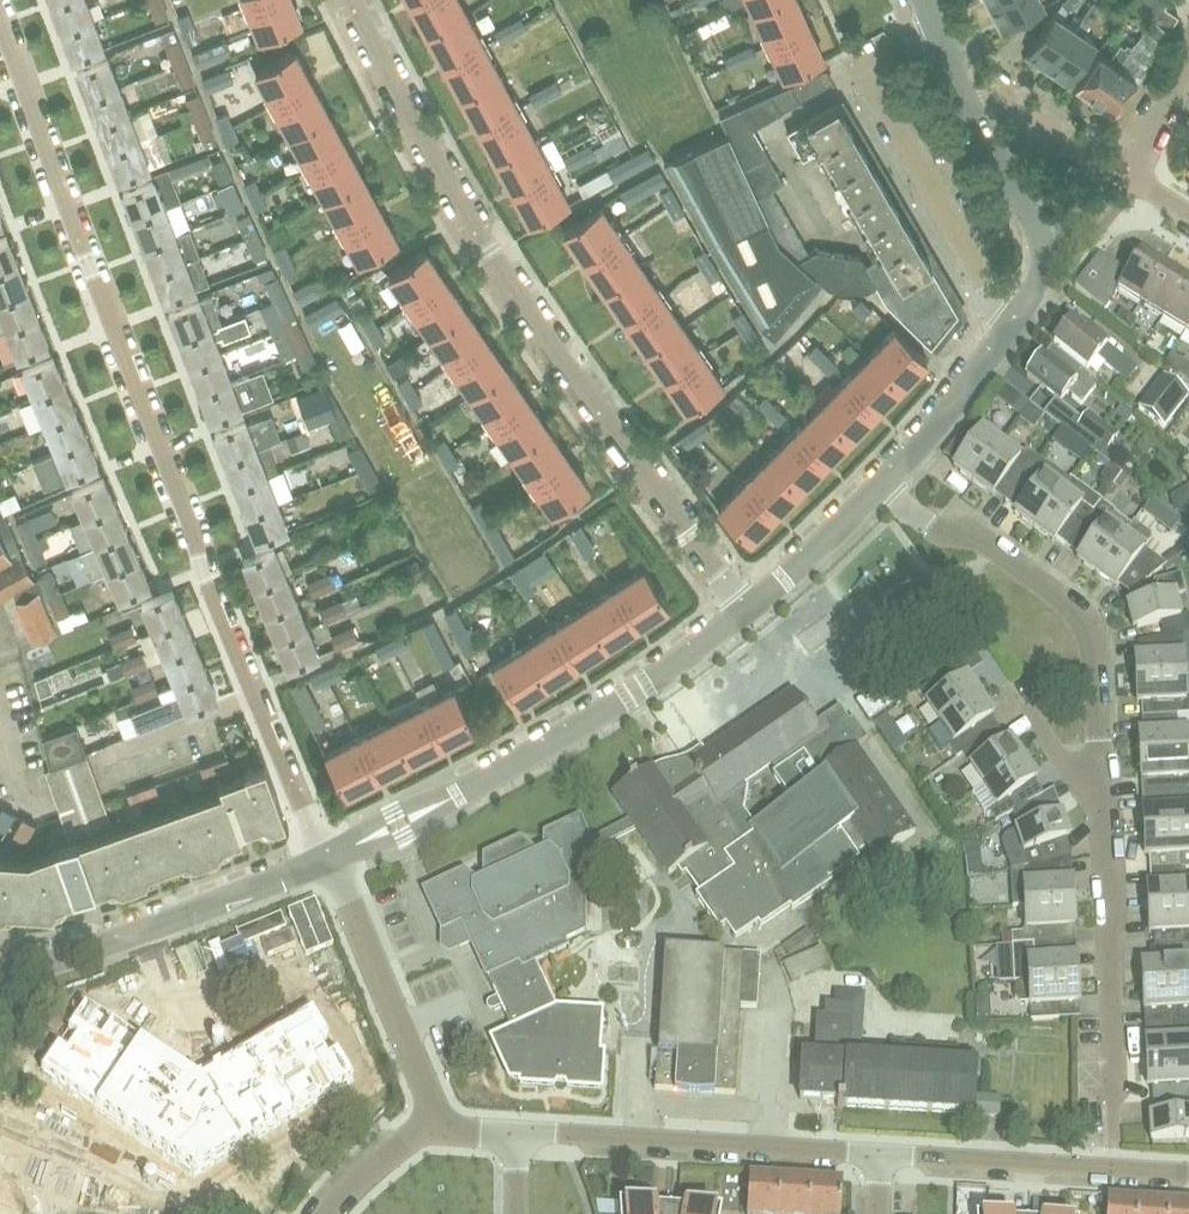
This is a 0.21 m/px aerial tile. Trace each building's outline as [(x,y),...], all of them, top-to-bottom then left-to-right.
[(86,0),(63,0),(51,5),(61,32),(93,19),(86,0)] [(157,21),(168,17),(162,0),(149,0),(157,21)] [(246,6),(260,40),(299,24),(290,0),(262,0),(246,6)] [(426,34),(465,13),(458,0),(414,0),(409,2),(426,34)] [(781,0),(747,0),(753,13),(781,0)] [(769,46),(808,28),(795,0),(781,0),(753,13),(769,46)] [(988,8),(1003,0),(984,0),(988,8)] [(988,8),(1000,31),(1045,6),(1042,0),(1003,0),(988,8)] [(1062,3),(1069,10),(1080,0),(1066,0),(1062,3)] [(1095,102),(1113,114),(1135,82),(1139,85),(1158,56),(1152,53),(1169,28),(1170,29),(1179,15),(1166,6),(1169,0),(1134,0),(1130,5),(1151,20),(1136,42),(1136,41),(1134,44),(1095,102)] [(1082,19),(1090,24),(1102,7),(1095,2),(1094,1),(1082,19)] [(188,12),(178,16),(183,30),(193,26),(193,25),(188,12)] [(725,12),(701,24),(706,34),(730,22),(725,12)] [(482,45),(465,13),(426,34),(444,66),(482,45)] [(1054,14),(1026,55),(1047,70),(1075,28),(1054,14)] [(520,17),(507,24),(513,35),(527,27),(520,17)] [(103,47),(93,19),(61,32),(72,59),(103,47)] [(1075,28),(1047,70),(1068,84),(1069,83),(1097,43),(1083,34),(1090,24),(1082,19),(1075,28)] [(507,24),(494,32),(500,42),(513,35),(507,24)] [(193,26),(183,30),(189,44),(199,40),(193,26)] [(769,46),(783,77),(784,78),(823,60),(808,28),(769,46)] [(197,66),(232,52),(227,40),(192,54),(197,66)] [(173,65),(185,60),(178,41),(166,46),(173,65)] [(1076,90),(1095,102),(1134,44),(1131,48),(1126,44),(1124,48),(1119,45),(1108,61),(1099,55),(1076,90)] [(444,66),(461,97),(499,76),(482,45),(444,66)] [(723,58),(728,68),(755,56),(751,45),(723,58)] [(255,72),(272,104),(310,83),(293,51),(255,72)] [(118,86),(117,86),(107,59),(76,71),(87,98),(118,86)] [(191,74),(185,60),(173,65),(182,87),(194,82),(191,74)] [(233,80),(228,69),(203,79),(207,90),(233,80)] [(827,87),(819,72),(770,94),(781,113),(827,87)] [(461,97),(478,129),(516,108),(499,76),(461,97)] [(556,80),(542,87),(548,98),(561,90),(556,80)] [(272,104),(290,135),(327,115),(310,83),(272,104)] [(128,113),(118,86),(87,98),(97,125),(128,113)] [(542,87),(529,94),(534,105),(548,98),(542,87)] [(194,118),(206,114),(198,93),(186,97),(194,118)] [(772,190),(784,183),(752,129),(781,113),(770,94),(740,108),(720,117),(728,135),(727,136),(743,171),(756,199),(772,190)] [(803,160),(815,153),(850,132),(853,130),(842,112),(839,114),(834,105),(838,103),(837,102),(787,132),(803,160)] [(478,129),(495,161),(534,140),(516,108),(478,129)] [(138,140),(128,113),(97,125),(108,152),(138,140)] [(228,113),(217,117),(222,130),(232,126),(228,113)] [(214,136),(206,114),(194,118),(203,141),(214,136)] [(345,147),(327,115),(290,135),(307,167),(345,147)] [(232,126),(222,130),(227,143),(237,140),(232,126)] [(850,132),(815,153),(877,257),(914,236),(905,219),(901,221),(896,212),(899,210),(889,192),(886,194),(881,185),(884,183),(873,165),(870,167),(865,158),(868,157),(858,139),(855,140),(850,132)] [(767,222),(762,211),(756,199),(743,171),(727,136),(665,164),(710,248),(760,329),(761,329),(767,322),(773,315),(778,308),(784,301),(790,294),(796,287),(807,282),(817,290),(823,283),(796,262),(787,254),(779,247),(778,245),(772,233),(767,222)] [(149,167),(138,140),(108,152),(118,179),(149,167)] [(495,161),(512,192),(551,171),(534,140),(495,161)] [(590,143),(576,150),(583,162),(596,155),(593,149),(590,143)] [(307,167),(324,199),(362,178),(345,147),(307,167)] [(614,183),(654,160),(648,148),(608,169),(614,183)] [(576,150),(563,158),(569,169),(583,162),(576,150)] [(206,154),(168,168),(173,181),(211,167),(206,154)] [(221,185),(233,180),(224,159),(212,165),(221,185)] [(660,170),(620,191),(627,203),(666,182),(660,170)] [(568,203),(551,171),(512,192),(530,224),(568,203)] [(324,199),(342,231),(379,210),(362,178),(324,199)] [(254,179),(244,184),(250,198),(260,193),(254,179)] [(164,207),(154,180),(123,191),(134,219),(164,207)] [(233,180),(221,185),(230,206),(242,200),(233,180)] [(670,187),(660,192),(667,205),(677,200),(670,187)] [(778,201),(777,199),(772,190),(756,199),(762,211),(778,201)] [(260,193),(250,198),(257,211),(266,207),(260,193)] [(677,200),(667,205),(674,218),(684,213),(677,200)] [(767,222),(785,212),(778,201),(762,211),(767,222)] [(174,234),(164,207),(134,219),(144,246),(174,234)] [(584,262),(619,237),(599,207),(563,232),(584,262)] [(359,262),(397,242),(379,210),(342,231),(359,262)] [(772,233),(791,223),(785,212),(767,222),(772,233)] [(246,238),(257,233),(249,213),(237,218),(246,238)] [(791,223),(772,233),(778,245),(797,233),(791,223)] [(144,246),(154,272),(184,261),(200,255),(189,228),(174,234),(144,246)] [(255,260),(267,254),(257,233),(246,238),(255,260)] [(797,233),(778,245),(779,247),(787,254),(804,244),(803,243),(797,233)] [(877,257),(866,264),(864,265),(875,284),(886,302),(931,346),(958,313),(929,264),(931,263),(921,245),(917,247),(912,239),(915,237),(914,236),(877,257)] [(5,237),(0,238),(0,270),(16,264),(5,237)] [(584,262),(604,291),(640,267),(619,237),(584,262)] [(796,262),(809,254),(804,244),(787,254),(796,262)] [(284,245),(274,250),(280,263),(290,259),(284,245)] [(409,304),(445,280),(424,250),(388,274),(409,304)] [(704,250),(695,255),(703,268),(711,262),(704,250)] [(829,289),(866,290),(875,284),(864,265),(866,264),(861,256),(860,256),(816,250),(809,254),(796,262),(823,283),(829,289)] [(1140,304),(1164,265),(1140,251),(1120,285),(1106,277),(1092,300),(1105,310),(1117,290),(1140,304)] [(290,259),(280,263),(286,276),(296,272),(290,259)] [(195,288),(184,261),(154,272),(164,300),(195,288)] [(711,262),(703,268),(711,280),(719,275),(711,262)] [(16,264),(0,270),(0,301),(26,291),(16,264)] [(1164,265),(1140,304),(1162,318),(1186,279),(1164,265)] [(275,302),(286,297),(272,266),(255,273),(258,280),(266,282),(275,302)] [(604,291),(621,315),(625,321),(660,296),(640,267),(604,291)] [(325,291),(324,289),(317,277),(292,291),(299,305),(325,291)] [(1162,318),(1185,332),(1188,326),(1188,281),(1186,279),(1162,318)] [(465,310),(445,280),(409,304),(429,334),(465,310)] [(810,299),(817,290),(807,282),(796,287),(810,299)] [(796,287),(790,294),(804,306),(810,299),(796,287)] [(7,330),(37,318),(26,291),(0,301),(0,332),(7,330)] [(784,301),(798,313),(804,306),(790,294),(784,301)] [(199,300),(169,311),(179,338),(209,327),(221,322),(211,296),(199,300)] [(625,321),(645,351),(681,326),(660,296),(625,321)] [(284,323),(295,318),(286,297),(275,302),(284,323)] [(337,298),(304,316),(310,327),(343,309),(337,298)] [(863,318),(872,309),(861,299),(852,308),(863,318)] [(793,320),(798,313),(784,301),(778,308),(793,320)] [(793,320),(778,308),(773,315),(787,327),(793,320)] [(486,340),(465,310),(429,334),(449,364),(486,340)] [(1137,320),(1132,317),(1121,310),(1116,320),(1130,332),(1137,320)] [(741,311),(733,317),(741,329),(749,324),(741,311)] [(371,314),(362,320),(370,333),(379,328),(371,314)] [(781,334),(787,327),(773,315),(767,322),(781,334)] [(48,345),(37,318),(7,330),(18,357),(48,345)] [(250,332),(244,318),(217,328),(217,329),(211,332),(214,341),(221,338),(223,343),(250,332)] [(761,329),(775,341),(781,334),(767,322),(761,329)] [(1053,343),(1087,370),(1096,358),(1126,382),(1136,369),(1086,330),(1083,334),(1069,323),(1053,343)] [(749,324),(741,329),(748,342),(757,336),(749,324)] [(645,351),(666,380),(701,355),(681,326),(645,351)] [(211,332),(209,327),(179,338),(189,365),(219,354),(214,341),(211,332)] [(309,348),(300,328),(288,334),(296,354),(309,348)] [(379,328),(370,333),(377,346),(387,340),(379,328)] [(895,329),(869,355),(900,385),(925,359),(895,329)] [(449,364),(470,394),(506,370),(486,340),(449,364)] [(816,345),(811,350),(832,371),(837,366),(816,345)] [(1081,404),(1098,384),(1052,347),(1043,358),(1042,357),(1027,376),(1060,402),(1067,393),(1081,404)] [(319,370),(310,350),(309,348),(296,354),(306,376),(319,370)] [(827,376),(832,371),(811,350),(806,355),(827,376)] [(189,365),(199,392),(229,380),(219,354),(189,365)] [(1178,375),(1188,384),(1188,365),(1171,354),(1165,365),(1178,375)] [(686,410),(722,385),(701,355),(666,380),(686,410)] [(844,381),(875,411),(900,385),(869,355),(844,381)] [(21,371),(33,398),(64,384),(53,357),(21,371)] [(526,400),(506,370),(470,394),(490,424),(526,400)] [(230,381),(229,380),(199,392),(210,419),(258,401),(248,375),(230,382),(230,381)] [(1188,396),(1163,376),(1137,408),(1163,429),(1176,413),(1188,396)] [(409,377),(399,382),(406,395),(416,390),(409,377)] [(844,381),(839,385),(819,406),(849,437),(875,411),(844,381)] [(33,398),(44,424),(75,411),(64,384),(33,398)] [(297,394),(303,412),(331,401),(324,384),(297,394)] [(416,390),(406,395),(414,408),(423,403),(416,390)] [(766,396),(761,401),(782,422),(787,417),(766,396)] [(1030,405),(1021,398),(1011,411),(1020,418),(1030,405)] [(490,424),(511,454),(547,430),(526,400),(490,424)] [(777,427),(782,422),(761,401),(756,405),(777,427)] [(1128,404),(1120,416),(1135,426),(1143,413),(1128,404)] [(849,437),(819,406),(793,432),(824,463),(849,437)] [(1119,432),(1088,409),(1071,432),(1111,461),(1118,451),(1110,445),(1119,432)] [(87,437),(75,411),(44,424),(55,450),(87,437)] [(351,433),(341,414),(330,420),(340,439),(351,433)] [(214,432),(225,460),(255,448),(245,421),(214,432)] [(705,422),(680,439),(687,449),(712,432),(705,422)] [(982,429),(953,467),(972,481),(1000,443),(982,429)] [(567,460),(547,430),(511,454),(531,484),(567,460)] [(793,432),(768,458),(799,488),(824,463),(793,432)] [(98,464),(87,437),(55,450),(67,477),(98,464)] [(445,438),(436,444),(443,457),(452,452),(445,438)] [(998,486),(1009,495),(1037,458),(1025,449),(1019,457),(1016,454),(1017,450),(1015,446),(1011,444),(1007,443),(1003,445),(1000,443),(972,481),(991,496),(998,486)] [(225,460),(235,487),(266,475),(277,471),(267,444),(255,448),(225,460)] [(1082,444),(1072,457),(1080,463),(1089,450),(1082,444)] [(370,466),(359,445),(347,452),(358,472),(359,472),(370,466)] [(452,452),(443,457),(450,470),(459,464),(452,452)] [(799,488),(768,458),(742,484),(773,514),(799,488)] [(1033,527),(1068,481),(1037,458),(1009,495),(1010,495),(1005,501),(1017,510),(1015,513),(1022,518),(1033,527)] [(552,514),(588,490),(567,460),(531,484),(552,514)] [(380,484),(370,467),(370,466),(359,472),(358,472),(368,490),(380,484)] [(266,475),(235,487),(245,513),(276,502),(266,475)] [(72,491),(84,518),(115,505),(103,477),(72,491)] [(1067,546),(1100,502),(1069,479),(1068,481),(1033,527),(1053,542),(1056,538),(1067,546)] [(773,514),(742,484),(717,510),(748,540),(773,514)] [(482,500),(471,506),(479,519),(489,513),(482,500)] [(286,529),(276,502),(245,513),(255,541),(286,529)] [(381,502),(359,511),(370,537),(392,527),(381,502)] [(1129,527),(1111,514),(1113,512),(1100,502),(1067,546),(1079,556),(1077,559),(1095,573),(1129,527)] [(84,518),(95,544),(127,531),(115,505),(84,518)] [(20,600),(37,639),(55,632),(39,593),(44,591),(38,578),(34,580),(18,552),(20,551),(0,507),(0,599),(23,587),(28,596),(20,600)] [(1181,521),(1167,511),(1157,524),(1172,534),(1181,521)] [(489,513),(479,519),(505,564),(516,557),(489,513)] [(705,545),(725,541),(719,513),(699,517),(705,545)] [(15,524),(23,544),(36,538),(28,518),(15,524)] [(1143,548),(1150,539),(1150,535),(1132,522),(1129,527),(1095,573),(1115,587),(1117,584),(1130,593),(1165,565),(1143,548)] [(580,525),(569,532),(577,544),(588,538),(580,525)] [(127,531),(95,544),(107,571),(138,557),(127,531)] [(36,538),(23,544),(33,566),(46,560),(36,538)] [(588,538),(577,544),(586,557),(596,550),(588,538)] [(285,576),(283,572),(274,548),(243,561),(254,588),(285,576)] [(551,553),(531,565),(543,583),(562,570),(551,553)] [(150,585),(138,557),(107,571),(119,598),(150,585)] [(521,566),(509,574),(517,586),(529,578),(521,566)] [(643,569),(613,589),(637,626),(667,607),(643,569)] [(38,578),(44,591),(47,598),(60,592),(51,572),(38,578)] [(330,574),(309,583),(314,596),(335,587),(330,574)] [(1163,638),(1188,634),(1188,618),(1188,615),(1179,617),(1173,595),(1183,593),(1178,575),(1153,582),(1157,598),(1127,605),(1133,629),(1159,622),(1163,638)] [(296,602),(285,576),(254,588),(264,615),(296,602)] [(529,578),(517,586),(526,598),(538,591),(534,585),(529,578)] [(637,626),(613,589),(582,608),(606,646),(637,626)] [(172,591),(142,604),(141,604),(153,631),(183,619),(172,591)] [(60,592),(47,598),(56,619),(69,613),(60,592)] [(356,595),(341,601),(345,612),(361,606),(356,595)] [(346,613),(345,612),(341,601),(320,609),(325,622),(346,613)] [(264,615),(275,641),(306,629),(296,602),(264,615)] [(62,618),(68,631),(96,620),(90,606),(62,618)] [(457,608),(444,614),(455,635),(467,629),(464,623),(458,610),(457,608)] [(582,608),(552,628),(576,665),(606,646),(582,608)] [(164,658),(194,645),(183,619),(153,631),(164,658)] [(434,621),(422,626),(433,648),(445,642),(434,621)] [(136,640),(136,637),(131,627),(110,636),(114,648),(136,640)] [(336,649),(357,640),(352,627),(331,636),(336,649)] [(576,665),(552,628),(521,648),(545,685),(576,665)] [(317,656),(306,629),(275,641),(286,669),(317,656)] [(467,629),(455,635),(466,656),(478,649),(467,629)] [(381,660),(399,651),(408,646),(401,634),(375,648),(381,660)] [(1163,638),(1138,642),(1139,655),(1134,656),(1136,680),(1188,677),(1188,634),(1163,638)] [(445,642),(433,648),(444,670),(456,664),(445,642)] [(194,645),(164,658),(175,685),(206,672),(194,645)] [(491,667),(515,704),(545,685),(521,648),(491,667)] [(147,666),(147,664),(142,653),(121,662),(125,675),(147,666)] [(343,676),(337,665),(310,676),(315,688),(343,676)] [(939,723),(980,695),(967,675),(963,678),(955,666),(917,692),(939,723)] [(206,672),(175,685),(178,694),(129,714),(136,733),(217,699),(206,672)] [(360,702),(374,695),(363,673),(349,680),(360,702)] [(1188,715),(1188,677),(1136,680),(1137,703),(1141,703),(1142,718),(1188,715)] [(158,693),(158,692),(152,679),(132,689),(136,702),(158,693)] [(893,705),(879,685),(856,701),(870,721),(893,705)] [(442,746),(474,730),(454,690),(422,707),(442,746)] [(490,1001),(495,1010),(501,1007),(513,1033),(494,1042),(492,1037),(491,1038),(507,1073),(508,1074),(509,1076),(510,1077),(511,1078),(513,1078),(514,1079),(520,1079),(520,1084),(554,1086),(557,1082),(565,1082),(567,1087),(601,1089),(603,1053),(599,1052),(602,1010),(556,1008),(535,962),(566,947),(563,941),(584,931),(584,893),(579,893),(579,860),(595,853),(593,849),(634,828),(667,875),(675,869),(680,876),(684,874),(697,894),(693,896),(717,930),(723,926),(733,940),(755,925),(758,928),(787,908),(790,912),(830,884),(828,880),(857,860),(855,856),(865,849),(874,862),(913,834),(855,748),(866,740),(852,719),(848,722),(838,708),(815,724),(793,692),(687,764),(689,767),(679,775),(676,771),(673,768),(669,767),(664,768),(655,775),(649,767),(611,794),(629,820),(589,841),(579,818),(544,835),(544,851),(537,854),(519,840),(484,856),(484,879),(476,883),(464,872),(423,891),(445,937),(452,934),(459,948),(471,943),(496,998),(490,1001)] [(948,746),(956,758),(961,755),(980,742),(972,729),(994,715),(980,695),(939,723),(952,742),(948,746)] [(442,746),(422,707),(390,723),(409,762),(442,746)] [(1188,753),(1188,715),(1142,718),(1143,732),(1139,732),(1139,741),(1140,756),(1188,753)] [(409,762),(390,723),(357,739),(377,779),(409,762)] [(49,767),(49,769),(86,756),(76,727),(42,739),(49,767)] [(982,786),(1024,758),(1010,738),(1007,741),(999,729),(980,742),(961,755),(982,786)] [(377,779),(357,739),(325,756),(345,795),(377,779)] [(1188,792),(1188,753),(1140,756),(1141,780),(1145,779),(1146,794),(1188,792)] [(6,909),(52,912),(52,911),(57,903),(112,883),(120,887),(145,879),(145,878),(149,870),(185,857),(193,861),(194,861),(218,852),(222,843),(241,837),(239,830),(262,821),(271,825),(271,826),(284,821),(264,765),(244,772),(247,780),(229,787),(231,794),(115,835),(86,756),(49,769),(44,771),(72,850),(28,866),(0,864),(0,914),(6,909)] [(1024,758),(982,786),(995,805),(988,811),(995,821),(1044,794),(1034,780),(1037,778),(1033,771),(1024,758)] [(228,759),(200,769),(203,778),(231,768),(228,759)] [(155,784),(126,795),(130,804),(159,794),(155,784)] [(1188,830),(1188,792),(1146,794),(1147,808),(1143,809),(1143,817),(1144,833),(1188,830)] [(0,811),(0,828),(6,831),(15,814),(2,808),(0,811)] [(1066,838),(1070,837),(1062,813),(1014,830),(1015,832),(1006,835),(1002,843),(1012,870),(1060,861),(1071,859),(1070,852),(1066,838)] [(26,842),(35,825),(22,818),(14,835),(26,842)] [(1184,869),(1188,869),(1188,830),(1144,833),(1145,856),(1150,856),(1150,871),(1184,869)] [(1060,861),(1012,870),(1012,871),(1010,871),(1012,906),(1073,903),(1072,879),(1061,880),(1060,861)] [(1188,907),(1188,883),(1185,883),(1184,869),(1150,871),(1151,885),(1147,885),(1147,894),(1148,909),(1188,907)] [(1074,918),(1073,903),(1012,906),(1013,907),(1024,907),(1025,929),(1021,934),(1012,934),(1013,944),(1055,942),(1055,928),(1075,926),(1074,918)] [(1188,945),(1188,907),(1148,909),(1149,933),(1155,932),(1155,947),(1188,945)] [(1013,944),(1012,944),(1014,983),(1019,983),(1077,979),(1076,956),(1071,956),(1070,941),(1055,942),(1013,944)] [(1155,947),(1149,947),(1150,962),(1141,962),(1142,986),(1188,984),(1188,945),(1155,947)] [(756,1008),(759,955),(661,950),(654,1089),(675,1091),(674,1092),(694,1097),(715,1095),(715,1093),(735,1094),(739,1008),(756,1008)] [(937,990),(961,987),(960,974),(935,977),(937,990)] [(1020,1004),(1029,1004),(1029,1006),(1030,1006),(1031,1018),(1060,1017),(1059,1004),(1079,1003),(1077,979),(1019,983),(1014,989),(1014,1000),(1020,1004)] [(1188,1022),(1188,984),(1142,986),(1144,1010),(1148,1010),(1149,1024),(1188,1022)] [(818,1056),(801,1055),(799,1098),(838,1101),(837,1108),(843,1108),(843,1107),(998,1116),(999,1099),(973,1097),(975,1067),(974,1067),(975,1051),(890,1045),(889,1061),(848,1059),(851,1005),(825,1003),(824,1017),(821,1017),(818,1056)] [(85,1005),(39,1073),(195,1177),(355,1080),(313,1011),(197,1081),(85,1005)] [(1188,1060),(1188,1022),(1149,1024),(1150,1039),(1145,1039),(1146,1047),(1147,1062),(1188,1060)] [(1147,1062),(1148,1086),(1152,1086),(1153,1100),(1188,1099),(1188,1060),(1147,1062)] [(1149,1115),(1151,1140),(1188,1138),(1188,1099),(1153,1100),(1154,1115),(1149,1115)] [(749,1177),(747,1213),(778,1213),(780,1179),(749,1177)] [(811,1181),(780,1179),(778,1213),(809,1213),(811,1181)] [(842,1183),(811,1181),(809,1213),(840,1213),(842,1183)] [(1106,1213),(1138,1213),(1138,1201),(1107,1200),(1106,1213)] [(1169,1203),(1138,1201),(1138,1213),(1168,1213),(1169,1203)] [(619,1213),(670,1213),(670,1206),(619,1203),(619,1213)] [(1169,1203),(1168,1213),(1188,1213),(1188,1205),(1169,1203)]
